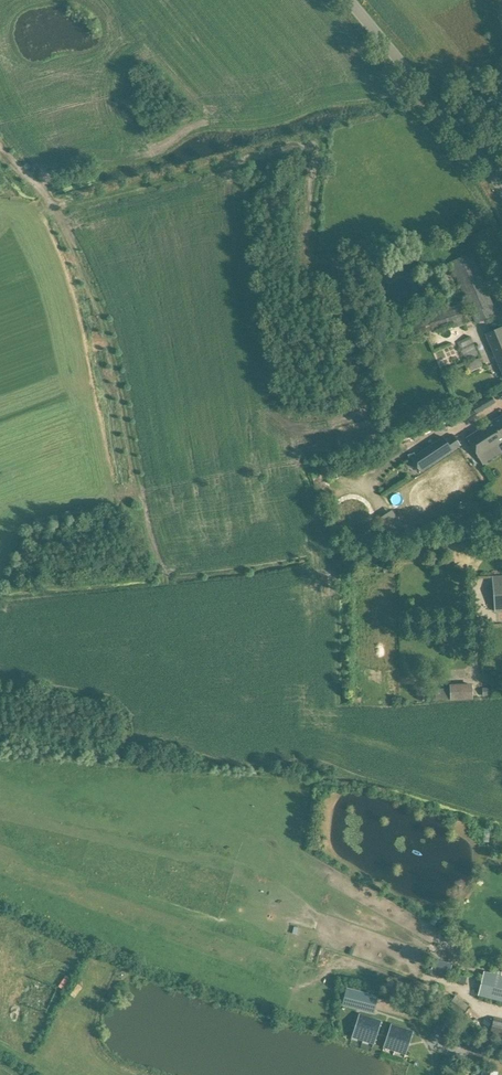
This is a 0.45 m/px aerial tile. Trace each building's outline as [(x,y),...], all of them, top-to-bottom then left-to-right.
[(497,313),(471,253),(461,257),(449,263),(475,323),(486,318),(497,313)] [(453,323),(463,320),(458,305),(426,316),(427,318),(423,319),(423,318),(406,324),(410,338),(453,323)] [(487,333),(501,369),(501,327),(501,326),(492,331),(487,333)] [(466,361),(479,355),(471,337),(458,343),(466,361)] [(480,358),(464,364),(468,373),(484,367),(480,358)] [(476,413),(495,402),(491,395),(472,407),(476,413)] [(501,441),(501,415),(470,435),(466,438),(483,464),(487,462),(501,452),(501,451),(498,444),(501,441)] [(444,436),(415,454),(411,457),(419,470),(424,467),(460,444),(454,435),(450,437),(446,440),(444,436)] [(399,521),(387,529),(394,540),(407,531),(399,521)] [(492,575),(492,578),(494,612),(501,611),(501,575),(492,575)] [(471,685),(450,686),(450,700),(471,699),(471,685)] [(434,960),(432,970),(449,974),(451,964),(434,960)] [(484,972),(478,995),(501,1000),(501,976),(484,972)] [(67,975),(60,985),(76,996),(83,986),(67,975)] [(347,987),(342,1004),(375,1013),(379,995),(347,987)] [(448,1005),(462,1015),(469,1006),(455,996),(448,1005)] [(374,1043),(380,1025),(381,1025),(382,1023),(381,1022),(381,1021),(360,1014),(352,1036),(374,1043)] [(454,1024),(445,1019),(442,1018),(440,1023),(435,1032),(446,1038),(454,1024)] [(494,1019),(491,1032),(501,1035),(501,1020),(494,1019)] [(406,1053),(412,1035),(413,1036),(414,1033),(412,1032),(413,1031),(391,1024),(384,1046),(406,1053)] [(481,1054),(485,1044),(463,1035),(459,1045),(481,1054)]
